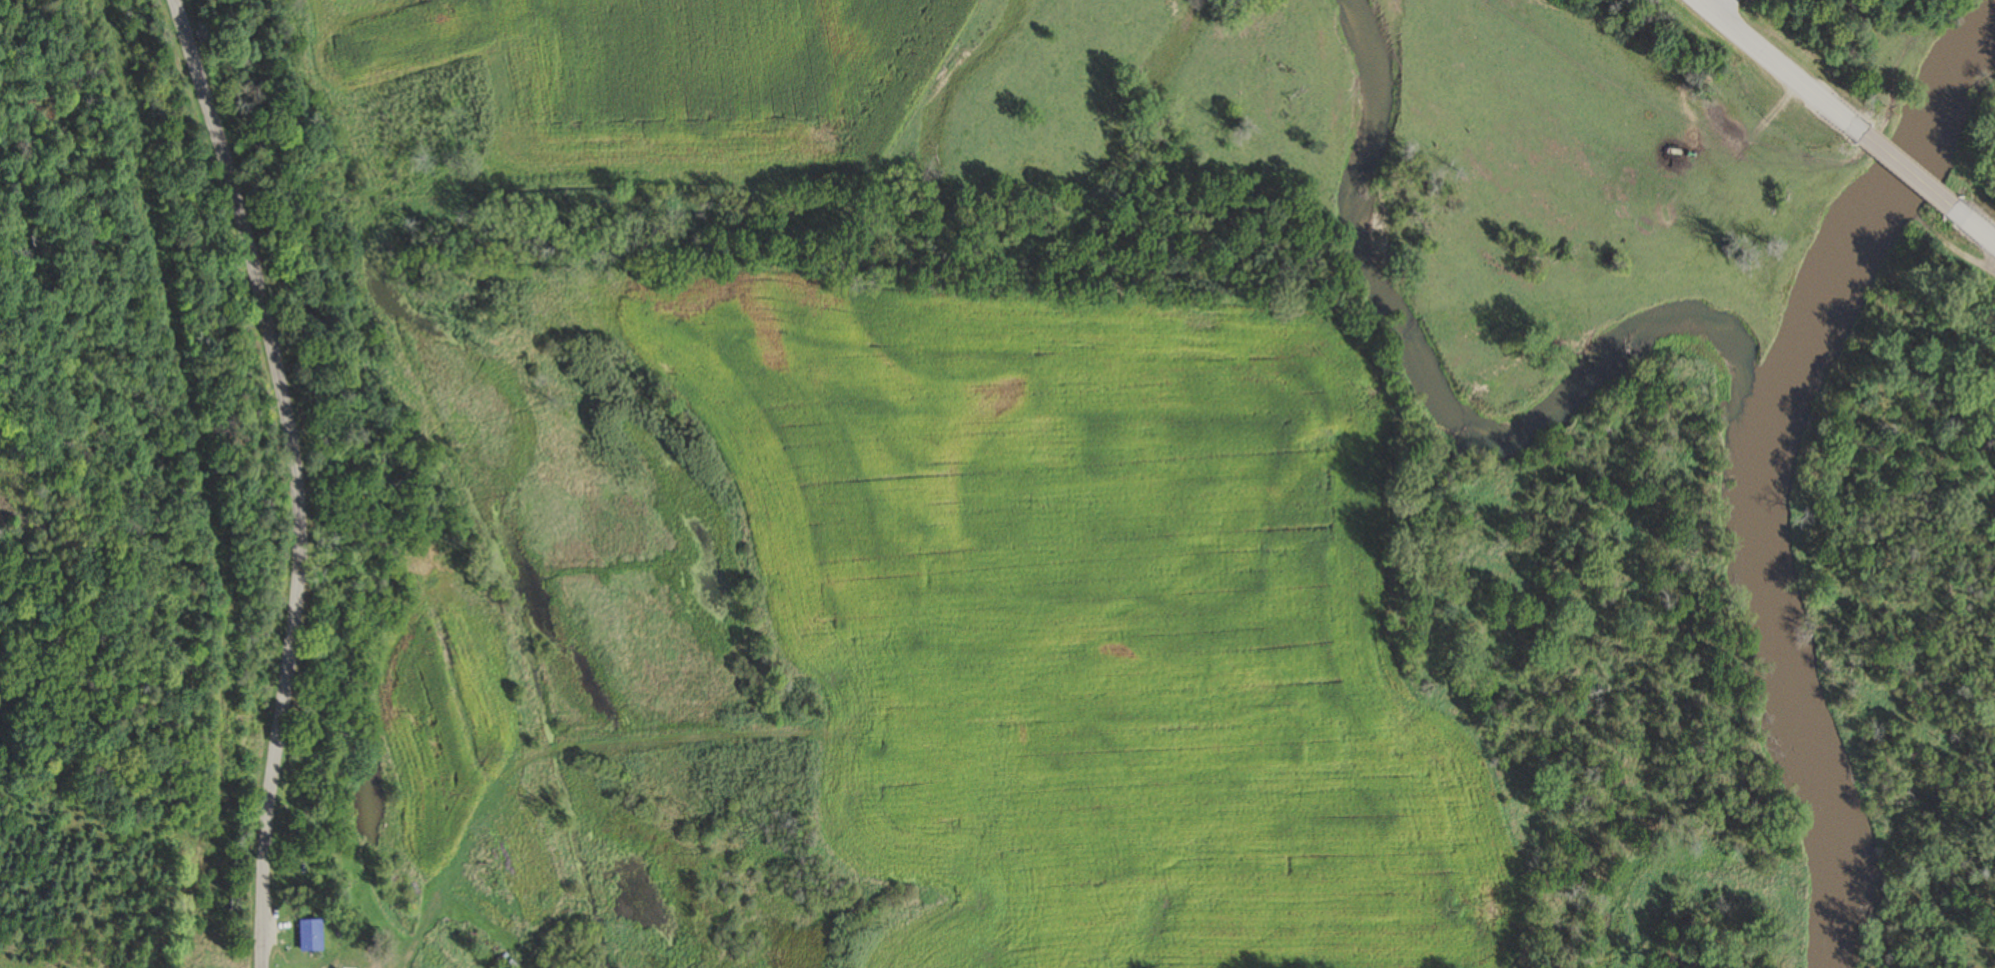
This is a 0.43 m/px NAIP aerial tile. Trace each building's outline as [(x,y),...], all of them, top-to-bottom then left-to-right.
[(297,920),(297,953),(321,953),(321,920),(297,920)]
